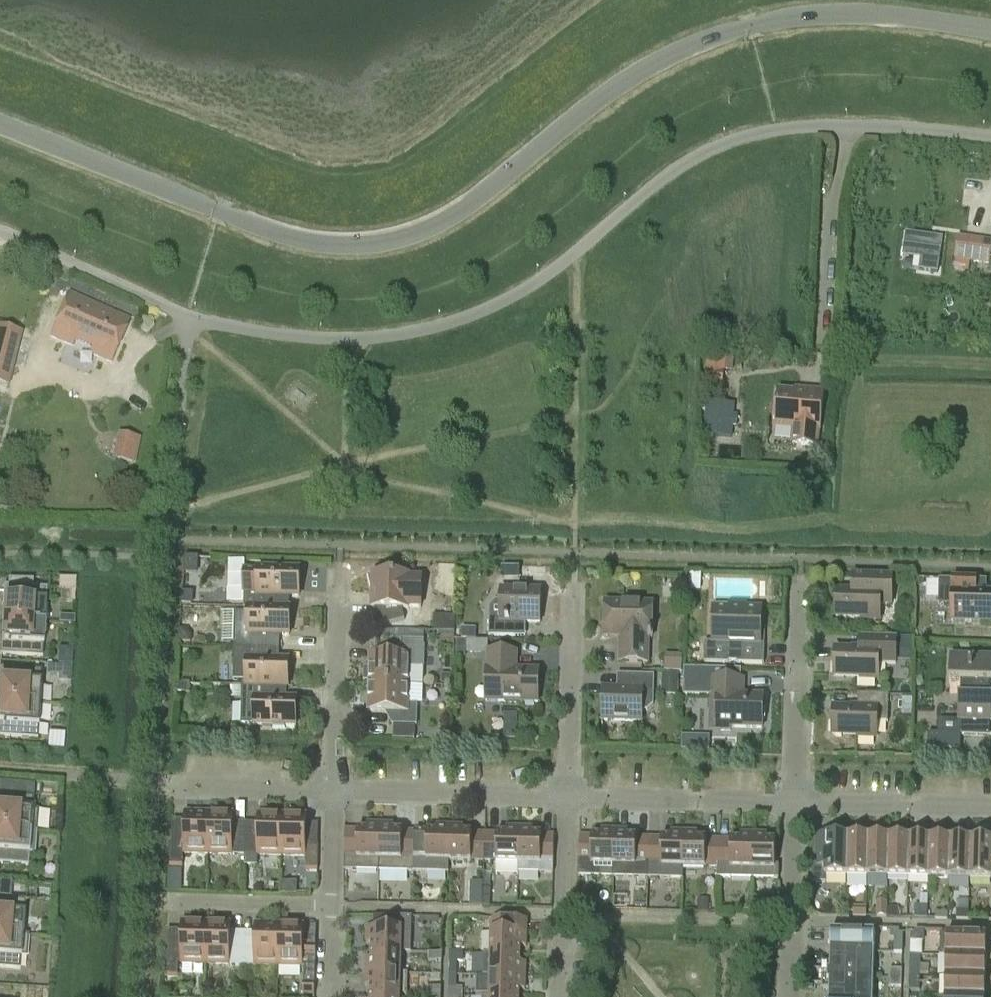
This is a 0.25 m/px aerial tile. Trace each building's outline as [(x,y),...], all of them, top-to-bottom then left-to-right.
[(887,231),(886,254),(903,255),(902,265),(919,267),(923,233),(887,231)] [(958,237),(955,259),(956,259),(955,268),(965,270),(966,261),(989,265),(990,253),(990,242),(958,237)] [(87,343),(102,305),(71,293),(53,337),(76,346),(79,340),(87,343)] [(93,352),(115,361),(133,318),(102,305),(87,343),(95,347),(93,352)] [(0,322),(0,384),(13,388),(28,329),(0,322)] [(724,370),(732,371),(733,358),(725,357),(724,370)] [(706,369),(705,386),(723,387),(724,370),(706,369)] [(777,392),(775,414),(777,414),(776,425),(792,426),(790,446),(819,449),(820,432),(821,432),(824,394),(797,391),(796,394),(777,392)] [(733,417),(734,405),(705,403),(702,436),(731,439),(732,427),(736,427),(737,417),(733,417)] [(123,436),(117,460),(133,463),(138,439),(123,436)] [(289,608),(290,608),(291,597),(300,597),(301,570),(290,570),(290,568),(278,567),(278,570),(259,569),(246,569),(246,589),(245,589),(245,609),(249,609),(249,608),(289,609),(289,608)] [(537,567),(537,576),(546,576),(547,567),(537,567)] [(394,570),(369,576),(373,593),(372,608),(376,608),(380,626),(406,620),(403,609),(410,609),(411,576),(395,575),(394,570)] [(689,590),(700,591),(701,573),(689,572),(689,590)] [(837,591),(837,617),(881,619),(881,605),(892,605),(893,578),(862,577),(862,592),(837,591)] [(939,605),(952,605),(952,621),(990,622),(990,594),(977,594),(977,581),(940,580),(939,605)] [(5,620),(46,623),(48,588),(5,586),(3,605),(6,606),(5,620)] [(490,606),(489,636),(517,637),(517,622),(541,623),(542,591),(502,590),(502,601),(497,600),(490,606)] [(193,593),(183,593),(183,604),(192,604),(193,593)] [(606,603),(605,637),(621,637),(621,662),(648,663),(649,638),(653,638),(654,604),(606,603)] [(705,642),(705,662),(729,663),(729,662),(738,662),(738,663),(765,664),(765,644),(761,644),(762,609),(747,608),(747,605),(714,604),(713,642),(705,642)] [(249,608),(249,609),(249,614),(236,613),(236,628),(235,647),(281,648),(281,635),(290,635),(291,609),(290,608),(289,608),(289,609),(249,608)] [(434,615),(434,631),(454,632),(455,615),(434,615)] [(46,623),(5,620),(4,635),(2,635),(0,655),(43,657),(46,623)] [(179,641),(191,642),(191,636),(186,631),(180,631),(179,641)] [(836,650),(835,676),(879,677),(879,664),(886,664),(887,636),(861,636),(860,651),(836,650)] [(410,685),(411,667),(424,668),(425,640),(375,639),(375,656),(371,656),(370,684),(410,685)] [(470,652),(489,652),(489,640),(470,640),(470,652)] [(465,642),(456,642),(456,656),(465,656),(465,642)] [(281,648),(235,647),(235,665),(235,680),(247,681),(247,685),(289,687),(290,687),(290,660),(280,660),(281,648)] [(488,669),(487,701),(539,703),(540,671),(516,670),(516,667),(517,667),(517,653),(489,652),(489,669),(488,669)] [(990,697),(990,657),(951,656),(950,684),(962,684),(962,696),(990,697)] [(682,658),(664,657),(664,671),(681,672),(682,658)] [(41,704),(43,670),(0,667),(0,687),(1,687),(0,702),(41,704)] [(684,669),(683,695),(712,696),(711,711),(721,712),(721,727),(763,728),(763,721),(766,721),(767,711),(764,711),(764,696),(745,696),(741,692),(742,670),(684,669)] [(662,674),(661,696),(678,697),(678,674),(662,674)] [(604,689),(603,721),(643,722),(643,711),(648,711),(655,705),(655,675),(628,675),(628,690),(604,689)] [(178,692),(190,692),(190,685),(178,684),(178,692)] [(410,685),(370,684),(369,712),(393,713),(393,725),(418,726),(419,704),(409,704),(410,685)] [(243,704),(242,724),(255,725),(297,726),(298,699),(289,699),(289,687),(247,685),(243,685),(243,704)] [(834,709),(833,735),(877,736),(878,722),(889,723),(889,695),(859,694),(859,709),(834,709)] [(903,717),(913,717),(914,696),(903,696),(903,717)] [(962,696),(962,698),(959,698),(959,722),(961,722),(961,735),(929,734),(928,750),(961,751),(962,736),(990,737),(990,722),(990,697),(962,696)] [(0,702),(0,708),(0,737),(39,739),(41,704),(0,702)] [(506,712),(506,732),(517,733),(518,713),(506,712)] [(38,832),(39,810),(33,810),(35,785),(1,783),(0,795),(0,829),(38,832)] [(208,854),(210,814),(187,813),(186,843),(172,842),(171,867),(184,868),(184,854),(208,854)] [(234,814),(210,814),(208,854),(234,855),(234,856),(245,856),(246,831),(233,830),(234,814)] [(283,816),(260,815),(260,823),(246,823),(246,831),(245,856),(245,863),(259,863),(259,855),(282,856),(283,816)] [(307,816),(283,816),(282,856),(308,857),(307,871),(319,872),(319,846),(306,846),(307,816)] [(379,871),(381,824),(368,824),(368,830),(359,829),(359,830),(346,830),(345,870),(379,871)] [(381,824),(379,871),(414,872),(415,832),(403,831),(395,830),(395,824),(381,824)] [(428,832),(415,832),(414,872),(415,872),(415,873),(448,873),(449,861),(450,826),(437,826),(437,832),(428,831),(428,832)] [(450,826),(449,861),(451,861),(451,870),(470,869),(470,862),(472,862),(472,861),(484,861),(485,834),(473,833),(473,832),(464,832),(464,826),(450,826)] [(485,834),(484,861),(497,862),(509,863),(509,875),(518,875),(520,828),(507,827),(507,833),(498,833),(498,834),(485,834)] [(520,828),(518,875),(532,875),(532,873),(554,874),(555,835),(542,835),(543,834),(534,834),(534,828),(520,828)] [(0,829),(0,864),(29,866),(30,854),(36,854),(38,832),(0,829)] [(614,877),(615,830),(602,830),(602,836),(593,835),(593,836),(580,836),(579,876),(614,877)] [(629,830),(615,830),(614,877),(648,878),(649,838),(637,837),(629,836),(629,830)] [(649,838),(648,878),(683,879),(684,867),(683,867),(684,832),(671,832),(671,838),(662,837),(662,838),(649,838)] [(698,832),(684,832),(683,867),(684,867),(706,868),(706,867),(718,867),(719,840),(707,839),(707,838),(698,838),(698,832)] [(718,867),(718,878),(753,879),(754,834),(741,833),(741,839),(732,839),(732,840),(719,840),(718,867)] [(754,834),(753,879),(779,879),(780,866),(776,865),(776,840),(768,840),(768,834),(754,834)] [(847,876),(848,836),(814,835),(813,883),(827,883),(827,876),(847,876)] [(848,836),(847,876),(868,877),(869,837),(848,836)] [(889,837),(869,837),(868,877),(888,877),(889,837)] [(909,838),(889,837),(888,877),(908,878),(909,838)] [(930,838),(909,838),(908,878),(929,878),(930,838)] [(930,838),(929,878),(949,879),(950,839),(930,838)] [(971,839),(950,839),(949,879),(970,879),(971,839)] [(970,879),(990,880),(990,840),(971,839),(970,879)] [(0,883),(0,899),(11,900),(13,884),(0,883)] [(473,906),(483,906),(483,894),(473,894),(473,906)] [(24,935),(26,901),(11,900),(0,899),(0,934),(24,936),(24,935)] [(886,908),(887,903),(878,903),(878,916),(886,916),(886,908)] [(914,918),(918,918),(928,918),(928,907),(919,907),(914,912),(914,918)] [(854,908),(854,916),(866,916),(866,908),(854,908)] [(899,909),(886,908),(886,916),(898,917),(899,909)] [(969,911),(957,911),(957,919),(969,919),(969,911)] [(402,952),(411,952),(411,940),(412,940),(413,917),(375,916),(374,929),(368,929),(367,943),(373,943),(373,951),(402,952)] [(492,954),(521,955),(521,946),(527,947),(528,920),(493,919),(493,932),(492,932),(492,954)] [(206,964),(208,924),(184,923),(183,953),(167,952),(166,978),(179,978),(179,963),(206,964)] [(208,924),(206,964),(231,965),(231,966),(243,967),(244,941),(231,941),(231,925),(208,924)] [(280,966),(281,925),(257,925),(256,965),(280,966)] [(304,926),(281,925),(280,966),(305,967),(304,996),(315,996),(317,956),(303,956),(304,926)] [(891,930),(891,939),(894,939),(894,953),(902,954),(903,941),(903,934),(900,934),(900,931),(891,930)] [(911,935),(911,943),(918,943),(923,938),(924,931),(915,931),(915,935),(911,935)] [(832,932),(831,951),(875,953),(876,933),(832,932)] [(0,934),(0,968),(21,970),(22,957),(28,958),(30,935),(24,935),(24,936),(0,934)] [(947,956),(987,957),(987,936),(941,935),(941,956),(947,956)] [(367,959),(366,973),(401,973),(402,952),(373,951),(373,959),(367,959)] [(874,978),(875,953),(831,951),(831,963),(823,963),(822,976),(874,978)] [(420,953),(420,962),(442,962),(442,953),(420,953)] [(450,953),(449,962),(463,963),(464,954),(450,953)] [(521,955),(492,954),(492,955),(484,954),(483,975),(491,975),(491,976),(526,977),(527,963),(521,963),(521,955)] [(910,956),(909,975),(920,976),(921,956),(910,956)] [(947,956),(946,976),(986,977),(987,957),(947,956)] [(184,974),(204,974),(204,964),(184,964),(184,974)] [(890,970),(889,988),(901,989),(902,970),(890,970)] [(401,973),(366,973),(366,986),(372,986),(372,994),(401,995),(401,996),(407,996),(408,974),(401,973)] [(448,996),(462,996),(463,988),(456,988),(457,976),(449,975),(448,996)] [(920,976),(909,975),(909,992),(920,992),(920,976)] [(491,976),(491,979),(477,978),(476,995),(491,995),(491,996),(520,996),(520,990),(526,990),(526,977),(491,976)] [(830,996),(874,996),(874,978),(822,976),(822,990),(830,990),(830,996)] [(946,996),(953,996),(985,996),(986,977),(946,976),(946,996)] [(427,988),(427,996),(441,996),(441,988),(427,988)]
